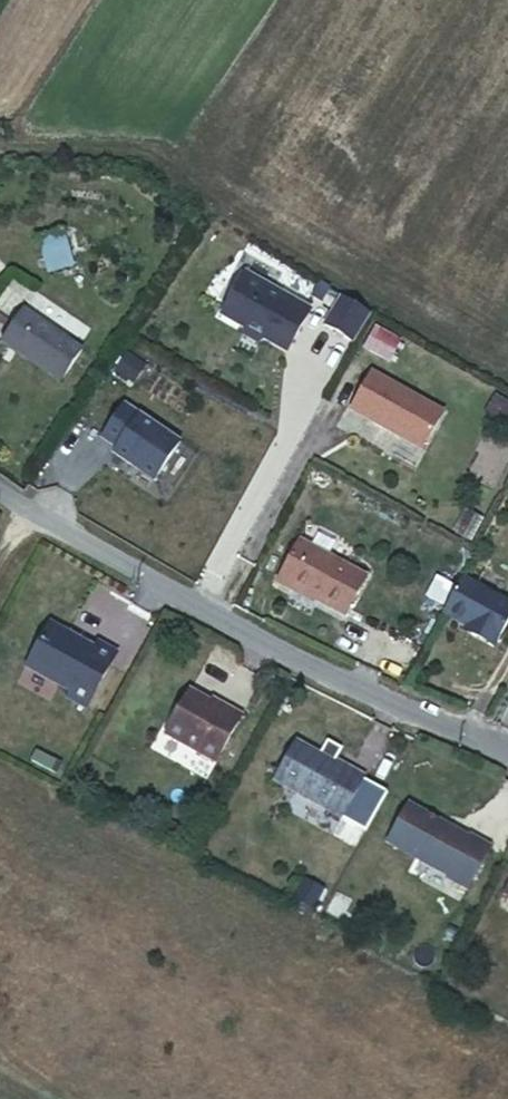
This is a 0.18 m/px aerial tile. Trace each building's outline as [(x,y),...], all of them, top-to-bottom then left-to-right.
[(63,229),(36,236),(47,274),(74,267),(63,229)] [(320,300),(254,262),(230,305),(253,318),(253,324),(267,332),(272,329),(296,342),(320,300)] [(350,285),(334,314),(363,330),(379,301),(365,293),(350,285)] [(2,292),(0,295),(0,330),(5,334),(24,307),(2,292)] [(91,350),(35,312),(8,348),(65,386),(91,350)] [(410,325),(387,312),(376,331),(400,344),(410,325)] [(449,409),(378,370),(360,405),(431,444),(449,409)] [(94,443),(152,483),(180,443),(122,402),(94,443)] [(372,571),(303,532),(280,575),(297,585),(300,580),(351,607),(372,571)] [(464,575),(444,610),(470,624),(466,630),(499,647),(507,631),(507,599),(464,575)] [(83,680),(102,691),(133,639),(114,627),(111,633),(67,607),(43,648),(86,674),(83,680)] [(229,751),(257,705),(239,694),(236,698),(205,679),(179,719),(229,751)] [(361,764),(310,732),(286,772),(353,812),(378,771),(363,761),(361,764)] [(54,756),(65,762),(71,752),(60,746),(54,756)] [(481,876),(504,835),(483,823),(483,825),(423,791),(402,829),(461,863),(461,864),(481,876)] [(176,824),(188,831),(193,821),(181,814),(176,824)] [(308,888),(323,897),(330,883),(316,875),(308,888)]
